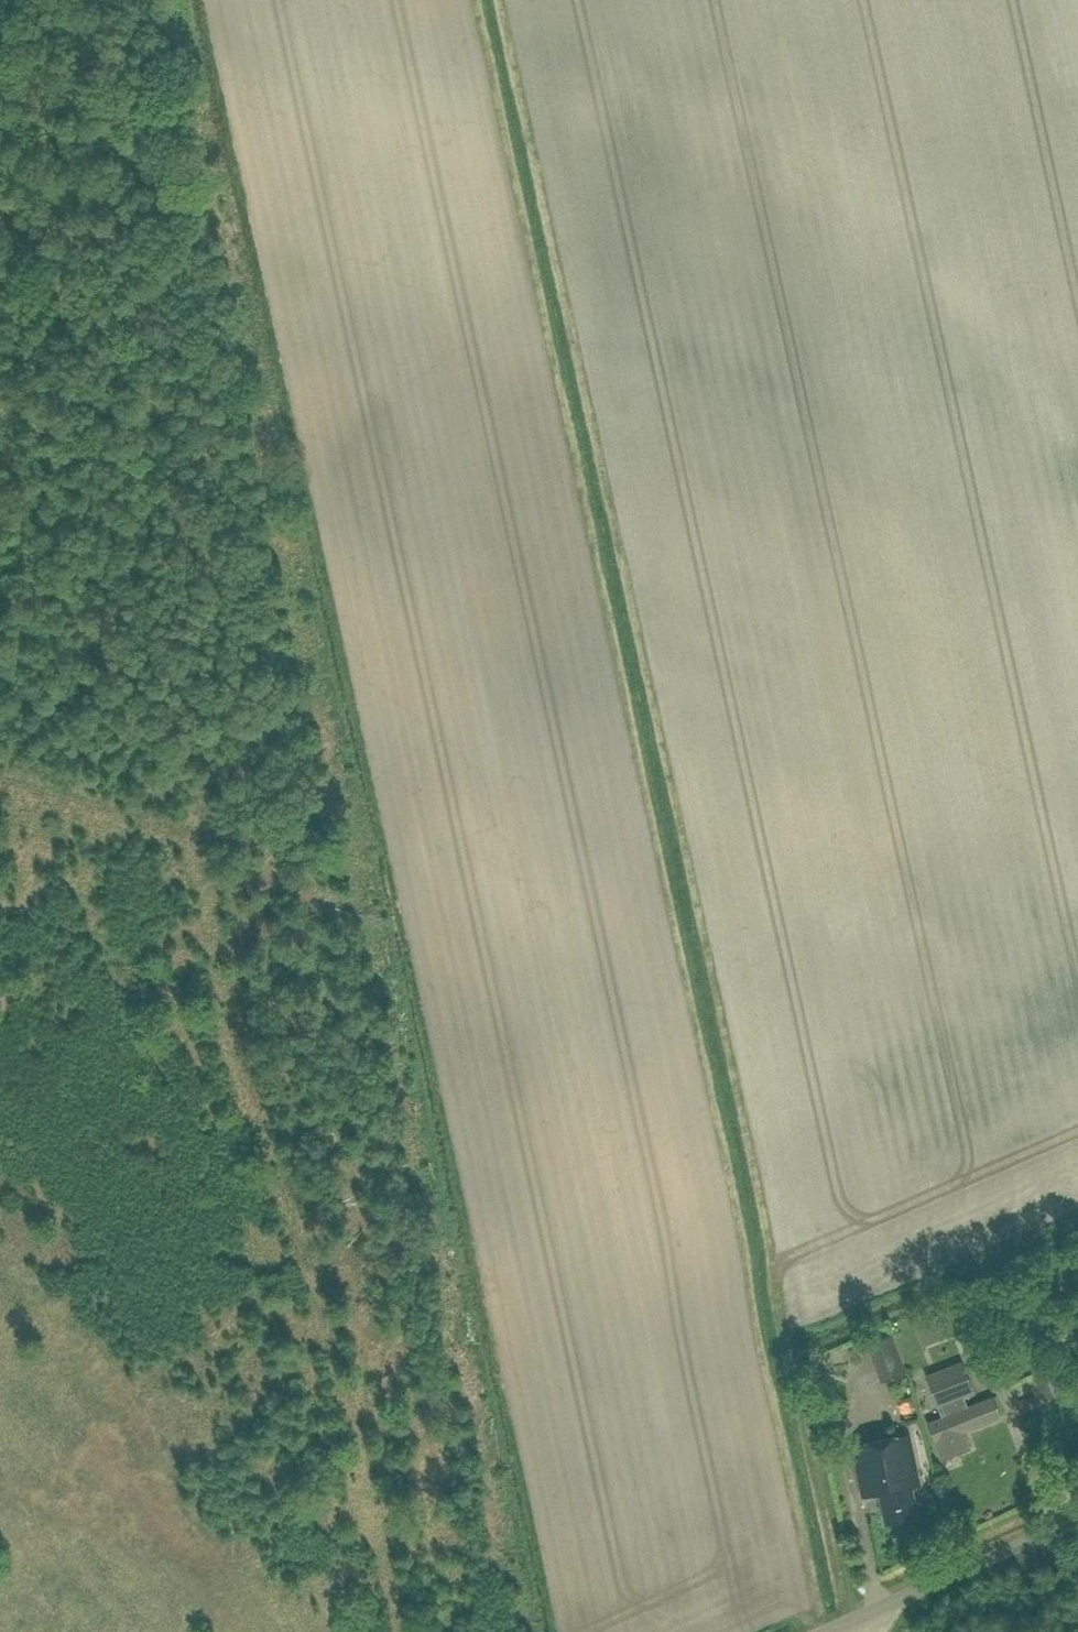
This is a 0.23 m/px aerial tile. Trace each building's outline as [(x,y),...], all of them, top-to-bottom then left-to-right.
[(892,1335),(867,1344),(880,1382),(905,1374),(892,1335)] [(975,1394),(962,1362),(927,1376),(943,1417),(928,1423),(942,1459),(969,1448),(963,1432),(1001,1417),(993,1397),(966,1408),(963,1399),(975,1394)] [(920,1485),(910,1434),(851,1446),(862,1497),(879,1494),(886,1524),(918,1518),(911,1487),(920,1485)]
